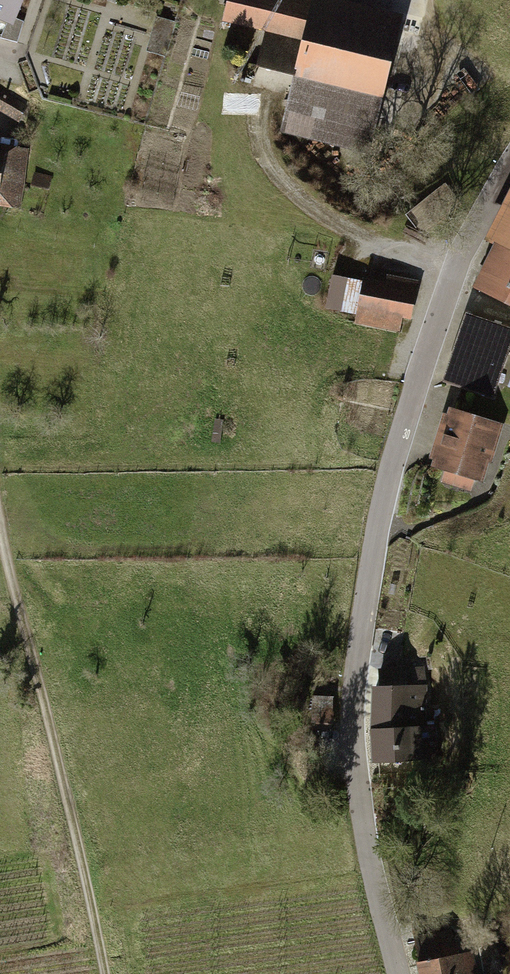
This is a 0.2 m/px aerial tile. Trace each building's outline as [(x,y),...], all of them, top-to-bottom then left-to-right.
[(12,20),(21,0),(0,0),(0,14),(12,20)] [(336,0),(223,0),(218,20),(299,39),(289,82),(383,104),(405,16),(336,0)] [(167,54),(176,24),(157,19),(148,49),(167,54)] [(289,82),(276,135),(370,158),(383,104),(289,82)] [(22,124),(31,107),(0,89),(0,111),(22,124)] [(21,208),(29,148),(0,144),(0,205),(21,208)] [(484,241),(497,247),(476,289),(509,305),(509,189),(484,241)] [(417,282),(354,266),(340,320),(403,335),(417,282)] [(467,316),(444,382),(495,400),(509,357),(509,331),(467,316)] [(501,423),(444,407),(428,462),(441,466),(435,486),(480,499),(501,423)] [(427,666),(384,665),(382,762),(425,763),(427,666)] [(309,708),(329,716),(339,689),(318,682),(309,708)] [(418,963),(420,973),(477,973),(473,952),(418,963)]
